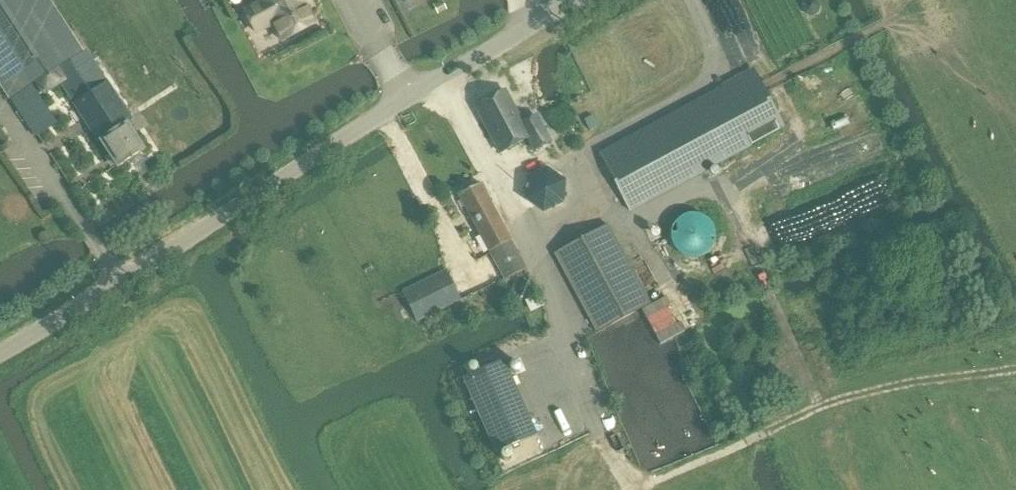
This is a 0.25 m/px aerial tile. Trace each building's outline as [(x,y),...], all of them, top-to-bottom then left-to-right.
[(12,98),(80,54),(44,0),(0,0),(0,79),(12,98)] [(262,2),(245,11),(256,32),(273,23),(282,41),(315,24),(306,6),(309,4),(307,0),(261,0),(262,2)] [(80,54),(54,71),(76,104),(93,131),(117,168),(118,168),(129,160),(132,164),(135,165),(140,161),(141,158),(139,154),(144,150),(120,114),(121,113),(122,112),(123,112),(106,85),(84,51),(83,52),(80,54)] [(630,210),(748,146),(784,129),(753,68),(721,85),(722,87),(600,153),(630,210)] [(522,124),(504,91),(475,107),(500,153),(528,138),(534,150),(549,142),(536,117),(522,124)] [(564,202),(565,180),(547,168),(527,178),(526,200),(544,212),(564,202)] [(506,280),(527,268),(481,183),(460,195),(506,280)] [(715,240),(715,234),(714,229),(712,224),(708,219),(704,216),(698,214),(693,213),(687,213),(682,215),(677,218),(673,222),(670,226),(668,231),(668,237),(668,242),(670,248),(673,252),(677,256),(682,259),(687,260),(693,261),(698,260),(704,258),(708,254),(712,250),(714,245),(715,240)] [(599,332),(652,303),(608,224),(555,253),(599,332)] [(417,322),(461,300),(447,271),(403,292),(417,322)] [(496,453),(536,435),(504,361),(463,378),(496,453)]
